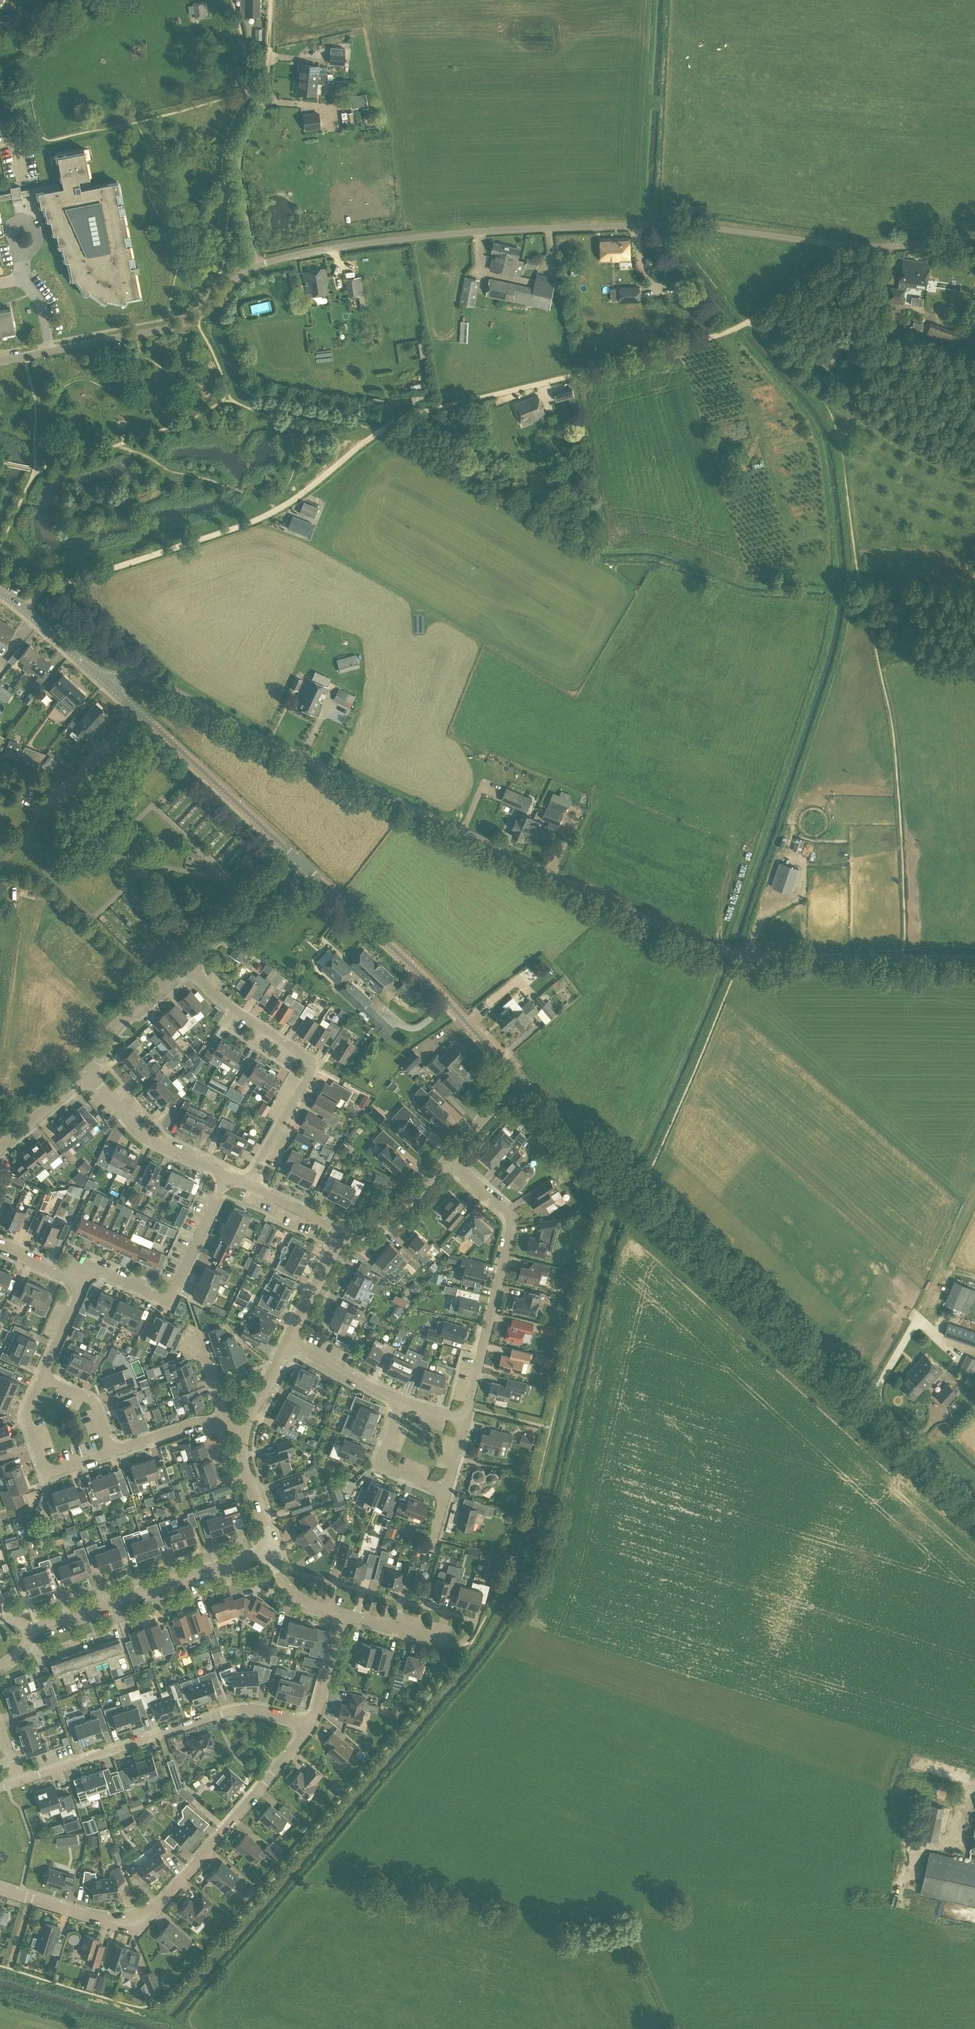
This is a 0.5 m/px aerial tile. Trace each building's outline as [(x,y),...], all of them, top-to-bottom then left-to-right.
[(20,12),(5,3),(7,0),(0,0),(0,6),(2,8),(6,10),(0,19),(0,21),(10,28),(20,12)] [(245,17),(260,17),(260,0),(245,0),(245,17)] [(203,2),(202,1),(192,3),(188,4),(190,14),(194,13),(195,19),(209,17),(206,1),(203,2)] [(344,66),(345,55),(330,54),(329,64),(344,66)] [(298,77),(296,93),(315,95),(315,94),(317,93),(318,88),(316,87),(316,83),(327,84),(327,79),(328,73),(326,73),(327,67),(318,66),(300,64),(299,77),(298,77)] [(358,101),(350,102),(351,108),(368,106),(366,94),(357,95),(358,101)] [(347,113),(347,112),(341,113),(342,122),(347,121),(347,124),(354,123),(352,112),(347,113)] [(306,130),(308,130),(320,128),(319,117),(318,113),(304,114),(306,130)] [(11,192),(0,194),(0,200),(12,198),(13,201),(22,199),(22,196),(38,193),(39,201),(42,200),(45,214),(49,214),(51,228),(55,227),(57,241),(61,241),(63,255),(67,254),(72,280),(75,278),(87,295),(89,291),(106,303),(106,298),(126,302),(125,298),(139,295),(135,272),(139,271),(138,265),(134,266),(117,181),(91,186),(84,148),(56,153),(62,183),(21,191),(20,186),(10,188),(11,192)] [(602,261),(616,260),(615,238),(601,239),(602,261)] [(615,238),(616,260),(630,260),(629,238),(615,238)] [(508,255),(510,247),(494,243),(492,252),(494,252),(490,269),(501,272),(505,254),(508,255)] [(505,254),(501,272),(514,275),(518,257),(520,249),(510,247),(508,255),(505,254)] [(926,288),(929,262),(903,259),(900,285),(926,288)] [(669,268),(669,262),(664,262),(665,279),(675,279),(675,268),(669,268)] [(327,282),(325,268),(303,272),(305,281),(306,281),(308,296),(327,293),(326,282),(327,282)] [(356,277),(345,279),(345,280),(347,291),(358,290),(356,277)] [(475,307),(480,280),(465,277),(459,304),(475,307)] [(490,279),(486,296),(514,302),(517,284),(490,279)] [(620,302),(640,302),(640,286),(619,286),(620,302)] [(903,304),(905,289),(890,287),(888,299),(889,299),(888,302),(903,304)] [(691,301),(697,298),(692,291),(687,295),(691,301)] [(912,296),(911,304),(923,306),(924,298),(912,296)] [(0,336),(1,339),(1,338),(0,331),(6,330),(6,333),(15,331),(10,308),(0,310),(0,336)] [(923,324),(914,321),(912,327),(921,330),(923,324)] [(938,338),(943,326),(931,322),(927,333),(938,338)] [(954,330),(949,342),(967,348),(971,336),(954,330)] [(559,401),(576,397),(573,387),(556,392),(559,401)] [(418,395),(420,401),(430,398),(428,392),(418,395)] [(523,425),(539,419),(538,417),(544,415),(536,396),(515,404),(523,425)] [(581,440),(582,432),(576,431),(574,438),(581,440)] [(722,472),(733,469),(731,464),(721,467),(722,472)] [(581,507),(589,501),(581,492),(574,498),(581,507)] [(314,519),(318,507),(304,502),(299,513),(314,519)] [(307,536),(312,524),(292,516),(288,528),(307,536)] [(13,628),(0,619),(0,648),(13,628)] [(29,666),(40,653),(29,644),(24,650),(20,647),(8,660),(13,664),(18,657),(25,663),(22,666),(23,670),(25,671),(29,666)] [(29,666),(25,671),(27,673),(31,673),(33,670),(39,675),(33,682),(38,686),(50,673),(45,669),(50,663),(40,653),(29,666)] [(340,673),(360,667),(356,654),(337,659),(340,673)] [(48,687),(57,676),(54,673),(44,684),(48,687)] [(59,700),(74,684),(63,674),(48,690),(59,700)] [(298,691),(303,680),(294,676),(290,687),(298,691)] [(321,702),(328,688),(308,679),(302,693),(303,693),(297,706),(317,716),(321,708),(317,706),(319,701),(321,702)] [(74,684),(59,700),(62,703),(67,697),(75,704),(85,694),(74,684)] [(352,689),(342,684),(340,689),(339,688),(333,700),(349,707),(355,696),(350,694),(352,689)] [(9,691),(0,685),(0,698),(4,700),(9,691)] [(29,705),(34,699),(33,699),(36,694),(31,690),(23,700),(29,705)] [(54,710),(56,701),(47,698),(45,707),(54,710)] [(99,726),(108,715),(95,704),(79,721),(75,717),(69,725),(73,728),(73,729),(69,734),(77,741),(81,736),(82,737),(89,729),(92,733),(95,730),(94,728),(98,724),(99,726)] [(13,764),(17,752),(7,748),(2,760),(13,764)] [(49,772),(59,759),(49,750),(38,763),(44,767),(49,772)] [(28,756),(17,752),(13,764),(24,768),(28,756)] [(507,788),(501,800),(527,811),(532,799),(507,788)] [(550,798),(542,818),(550,822),(548,825),(549,826),(548,827),(556,830),(558,825),(559,825),(567,805),(550,798)] [(515,818),(510,828),(514,830),(511,836),(522,841),(523,840),(527,842),(527,841),(530,843),(531,840),(541,845),(549,829),(548,828),(548,827),(549,826),(548,825),(531,818),(531,817),(521,813),(519,819),(515,818)] [(801,853),(805,840),(797,837),(792,850),(801,853)] [(793,894),(801,869),(778,862),(771,887),(793,894)] [(240,962),(247,952),(236,945),(229,955),(240,962)] [(348,965),(356,973),(378,993),(393,976),(363,949),(348,965)] [(349,980),(356,973),(348,965),(335,952),(321,967),(337,982),(341,978),(346,983),(339,990),(361,1011),(362,1009),(370,1017),(368,1018),(378,1029),(376,1031),(385,1039),(395,1029),(368,1003),(371,1000),(349,980)] [(277,972),(278,971),(272,967),(265,978),(258,973),(256,976),(251,973),(248,978),(248,977),(246,981),(241,978),(236,985),(236,987),(238,988),(240,989),(238,992),(248,999),(256,988),(263,993),(277,972)] [(277,972),(263,993),(270,998),(263,1008),(273,1015),(283,1000),(277,997),(288,979),(277,972)] [(192,1015),(192,1014),(199,1009),(202,1012),(204,1015),(208,1012),(213,1008),(204,998),(200,1002),(190,991),(179,1000),(189,1011),(192,1015)] [(273,1015),(273,1016),(283,1023),(290,1012),(297,1017),(304,1005),(287,994),(283,1001),(283,1000),(273,1015)] [(315,1004),(319,997),(313,994),(309,1000),(315,1004)] [(546,1002),(539,994),(534,999),(551,1018),(559,1011),(549,1000),(546,1002)] [(516,1015),(522,1010),(513,999),(504,1006),(507,1008),(502,1013),(504,1014),(498,1019),(507,1030),(513,1024),(509,1019),(515,1013),(516,1015)] [(534,1005),(530,1000),(525,1004),(526,1006),(529,1010),(534,1005)] [(192,1015),(189,1011),(184,1015),(175,1004),(164,1014),(177,1028),(183,1022),(189,1029),(198,1021),(192,1014),(192,1015)] [(308,1039),(319,1023),(312,1019),(316,1011),(306,1005),(299,1016),(305,1019),(296,1032),(308,1039)] [(539,1011),(534,1005),(529,1010),(526,1006),(522,1010),(516,1015),(515,1013),(509,1019),(513,1024),(515,1023),(520,1029),(530,1020),(530,1019),(539,1011)] [(337,1014),(346,1020),(350,1014),(341,1008),(337,1014)] [(170,1034),(177,1028),(164,1014),(160,1017),(159,1017),(157,1016),(154,1020),(154,1022),(154,1023),(163,1034),(158,1037),(168,1049),(173,1055),(178,1060),(183,1056),(174,1045),(177,1042),(170,1034)] [(319,1023),(308,1039),(320,1047),(328,1034),(333,1038),(340,1027),(330,1020),(326,1028),(319,1023)] [(344,1062),(354,1046),(347,1041),(351,1034),(342,1028),(330,1046),(335,1049),(332,1054),(344,1062)] [(128,1069),(141,1058),(137,1053),(140,1050),(137,1046),(141,1043),(136,1038),(127,1046),(131,1051),(120,1060),(128,1069)] [(222,1060),(231,1046),(221,1039),(214,1050),(208,1047),(201,1058),(208,1062),(213,1054),(222,1060)] [(201,1053),(206,1044),(200,1041),(195,1049),(201,1053)] [(457,1062),(463,1056),(453,1045),(452,1046),(450,1044),(445,1049),(447,1051),(440,1057),(437,1054),(426,1064),(436,1074),(446,1063),(450,1067),(451,1068),(457,1062)] [(231,1046),(222,1060),(231,1066),(226,1074),(232,1077),(238,1067),(233,1064),(241,1052),(231,1046)] [(169,1059),(173,1055),(168,1049),(164,1053),(169,1059)] [(422,1058),(413,1050),(400,1063),(412,1075),(421,1067),(417,1063),(422,1058)] [(178,1060),(173,1055),(169,1059),(164,1063),(167,1067),(173,1067),(179,1062),(178,1060)] [(195,1075),(204,1061),(198,1057),(190,1070),(195,1075)] [(141,1058),(128,1069),(136,1078),(147,1069),(151,1073),(160,1065),(156,1060),(153,1058),(152,1058),(146,1063),(141,1058)] [(189,1058),(185,1062),(189,1066),(193,1063),(189,1058)] [(257,1083),(267,1069),(257,1062),(250,1073),(245,1069),(237,1081),(243,1085),(248,1077),(257,1083)] [(466,1071),(457,1062),(451,1068),(450,1067),(444,1073),(446,1076),(442,1080),(453,1091),(466,1077),(464,1074),(466,1071)] [(267,1069),(257,1083),(267,1089),(262,1097),(267,1101),(274,1091),(269,1087),(277,1075),(275,1074),(275,1071),(270,1068),(268,1070),(267,1069)] [(166,1087),(166,1086),(162,1082),(166,1079),(163,1075),(164,1075),(159,1069),(149,1079),(153,1083),(146,1089),(150,1094),(149,1096),(148,1097),(150,1100),(166,1087)] [(211,1078),(207,1085),(223,1094),(227,1087),(211,1078)] [(181,1096),(177,1092),(179,1090),(172,1081),(166,1086),(166,1087),(150,1100),(153,1103),(154,1101),(156,1102),(160,1106),(166,1101),(170,1106),(181,1096)] [(318,1095),(334,1104),(339,1097),(343,1099),(346,1095),(349,1097),(352,1091),(341,1085),(338,1090),(325,1083),(318,1095)] [(230,1098),(236,1090),(230,1086),(225,1094),(230,1098)] [(218,1093),(209,1089),(206,1096),(215,1100),(218,1093)] [(436,1124),(447,1112),(434,1100),(439,1095),(431,1089),(421,1100),(424,1102),(419,1108),(425,1114),(424,1115),(429,1119),(430,1118),(436,1124)] [(330,1112),(334,1104),(318,1095),(311,1107),(324,1114),(321,1120),(325,1122),(324,1122),(334,1127),(337,1122),(332,1119),(334,1115),(330,1112)] [(371,1099),(364,1095),(361,1100),(368,1104),(371,1099)] [(187,1133),(199,1109),(190,1105),(190,1102),(184,1100),(175,1118),(181,1121),(179,1125),(184,1128),(185,1131),(184,1132),(187,1133)] [(265,1116),(271,1106),(263,1101),(257,1111),(265,1116)] [(231,1118),(237,1108),(229,1103),(223,1113),(231,1118)] [(416,1149),(421,1144),(419,1143),(425,1136),(419,1130),(420,1129),(415,1125),(419,1120),(403,1105),(398,1111),(401,1115),(396,1121),(402,1126),(397,1132),(416,1149)] [(373,1118),(379,1111),(373,1106),(367,1113),(373,1118)] [(75,1134),(79,1139),(98,1122),(90,1112),(84,1117),(77,1108),(63,1120),(75,1134)] [(199,1109),(187,1133),(190,1135),(191,1133),(194,1133),(199,1135),(201,1129),(209,1133),(217,1117),(208,1114),(205,1113),(205,1112),(199,1109)] [(324,1145),(327,1139),(322,1136),(324,1132),(320,1130),(324,1122),(325,1122),(321,1120),(308,1112),(301,1125),(314,1132),(311,1137),(324,1145)] [(220,1126),(217,1133),(223,1135),(218,1144),(224,1147),(225,1149),(224,1151),(227,1152),(236,1134),(231,1131),(235,1123),(222,1117),(218,1125),(220,1126)] [(533,1119),(528,1125),(533,1130),(538,1124),(533,1119)] [(70,1138),(75,1134),(63,1120),(54,1128),(61,1137),(57,1140),(65,1150),(74,1142),(70,1138)] [(111,1129),(107,1124),(101,1128),(106,1133),(111,1129)] [(390,1147),(389,1146),(394,1140),(382,1130),(377,1136),(386,1144),(376,1155),(394,1171),(394,1170),(396,1172),(400,1168),(398,1166),(404,1160),(400,1156),(391,1147),(390,1147)] [(236,1134),(227,1152),(230,1154),(231,1152),(233,1151),(239,1154),(242,1147),(250,1150),(256,1137),(244,1131),(242,1137),(236,1134)] [(309,1146),(313,1139),(298,1131),(294,1139),(309,1146)] [(514,1139),(505,1131),(497,1141),(496,1140),(494,1142),(495,1143),(481,1158),(492,1167),(505,1152),(510,1157),(521,1145),(528,1138),(520,1131),(514,1139)] [(59,1155),(49,1142),(46,1139),(41,1143),(39,1141),(29,1149),(41,1162),(42,1162),(46,1158),(50,1163),(59,1155)] [(117,1172),(128,1150),(117,1145),(112,1155),(106,1153),(101,1165),(117,1172)] [(334,1151),(323,1145),(319,1152),(324,1154),(323,1157),(329,1161),(334,1151)] [(27,1151),(22,1151),(21,1156),(20,1156),(21,1157),(21,1161),(13,1168),(18,1173),(30,1180),(40,1171),(46,1167),(42,1162),(41,1162),(29,1149),(27,1151)] [(297,1181),(305,1165),(298,1162),(302,1154),(292,1149),(286,1161),(291,1164),(286,1176),(297,1181)] [(128,1150),(117,1172),(133,1180),(140,1165),(135,1162),(138,1155),(128,1150)] [(522,1167),(518,1163),(524,1157),(518,1152),(510,1161),(515,1165),(504,1178),(516,1188),(519,1191),(528,1181),(526,1179),(529,1176),(531,1177),(535,1172),(534,1168),(530,1164),(525,1164),(522,1167)] [(91,1166),(85,1160),(77,1168),(84,1174),(91,1166)] [(155,1190),(161,1178),(155,1175),(160,1165),(150,1160),(142,1177),(140,1176),(137,1182),(155,1191),(156,1190),(155,1190)] [(305,1165),(297,1181),(307,1186),(313,1174),(319,1177),(325,1165),(315,1160),(311,1168),(305,1165)] [(567,1181),(578,1174),(572,1165),(562,1172),(567,1181)] [(336,1200),(345,1183),(339,1180),(343,1172),(333,1167),(327,1180),(332,1182),(326,1195),(336,1200)] [(155,1190),(156,1190),(166,1195),(169,1188),(175,1191),(182,1176),(171,1170),(166,1181),(161,1178),(155,1190)] [(11,1186),(15,1176),(8,1173),(4,1183),(11,1186)] [(382,1189),(387,1178),(376,1173),(371,1184),(382,1189)] [(182,1176),(175,1191),(181,1194),(178,1200),(188,1205),(194,1193),(188,1191),(193,1181),(182,1176)] [(345,1183),(336,1200),(346,1205),(352,1193),(358,1195),(364,1183),(354,1178),(350,1185),(345,1183)] [(391,1178),(389,1182),(402,1187),(403,1183),(391,1178)] [(558,1190),(551,1178),(535,1188),(539,1194),(531,1199),(538,1210),(546,1205),(549,1212),(566,1202),(559,1190),(558,1190)] [(57,1193),(66,1196),(68,1188),(60,1185),(57,1193)] [(85,1198),(88,1190),(83,1187),(79,1196),(85,1198)] [(125,1201),(130,1190),(123,1188),(119,1198),(125,1201)] [(15,1208),(9,1205),(12,1199),(2,1195),(0,1199),(0,1207),(3,1208),(0,1214),(0,1221),(8,1224),(15,1208)] [(445,1224),(451,1229),(462,1216),(457,1211),(463,1204),(454,1195),(440,1211),(449,1220),(445,1224)] [(37,1207),(44,1210),(48,1201),(41,1198),(37,1207)] [(15,1208),(8,1224),(18,1229),(23,1217),(29,1220),(34,1208),(28,1206),(25,1212),(15,1208)] [(235,1208),(233,1213),(231,1211),(226,1222),(229,1223),(224,1233),(222,1232),(219,1237),(234,1244),(237,1245),(250,1215),(235,1208)] [(43,1240),(51,1223),(53,1217),(37,1209),(31,1222),(38,1225),(33,1235),(43,1240)] [(487,1233),(490,1229),(473,1214),(457,1233),(464,1239),(471,1230),(483,1241),(489,1234),(487,1233)] [(85,1237),(91,1222),(81,1217),(75,1232),(85,1237)] [(51,1223),(43,1240),(53,1244),(57,1235),(64,1238),(70,1224),(58,1219),(55,1225),(51,1223)] [(540,1234),(550,1237),(553,1227),(559,1226),(558,1219),(539,1221),(540,1229),(541,1229),(542,1229),(540,1234)] [(95,1241),(101,1226),(91,1222),(85,1237),(95,1241)] [(162,1222),(160,1227),(158,1231),(165,1234),(167,1230),(166,1229),(168,1225),(162,1222)] [(260,1243),(270,1224),(265,1222),(256,1240),(260,1243)] [(104,1245),(111,1230),(101,1226),(95,1241),(104,1245)] [(114,1250),(121,1235),(111,1230),(104,1245),(114,1250)] [(289,1255),(305,1263),(311,1252),(301,1247),(303,1242),(299,1239),(301,1236),(293,1232),(292,1236),(291,1236),(287,1245),(284,1245),(282,1246),(280,1251),(289,1255)] [(430,1245),(417,1233),(415,1235),(414,1234),(410,1238),(411,1240),(409,1242),(418,1250),(414,1255),(424,1263),(430,1257),(424,1252),(430,1245)] [(554,1238),(550,1237),(540,1234),(540,1237),(539,1237),(538,1239),(530,1237),(527,1251),(544,1256),(546,1248),(551,1249),(554,1238)] [(124,1254),(131,1239),(121,1235),(114,1250),(124,1254)] [(230,1254),(234,1244),(219,1237),(215,1247),(230,1254)] [(134,1258),(141,1243),(131,1239),(124,1254),(134,1258)] [(449,1254),(452,1250),(444,1242),(441,1246),(449,1254)] [(144,1263),(150,1248),(141,1243),(134,1258),(144,1263)] [(390,1243),(382,1251),(395,1263),(401,1268),(405,1264),(403,1262),(403,1260),(404,1259),(407,1262),(413,1256),(403,1247),(399,1251),(397,1250),(390,1243)] [(264,1258),(269,1247),(262,1244),(257,1255),(264,1258)] [(230,1254),(215,1247),(210,1257),(225,1264),(228,1257),(232,1259),(233,1256),(230,1254)] [(150,1248),(144,1263),(154,1267),(161,1252),(150,1248)] [(390,1281),(395,1275),(401,1268),(395,1263),(382,1251),(375,1259),(383,1267),(379,1272),(390,1281)] [(300,1274),(305,1263),(289,1255),(287,1261),(280,1258),(275,1268),(287,1274),(290,1269),(300,1274)] [(456,1263),(457,1257),(448,1255),(447,1261),(456,1263)] [(482,1286),(486,1271),(473,1268),(475,1261),(462,1258),(460,1267),(464,1268),(462,1279),(470,1281),(469,1283),(482,1286)] [(254,1260),(251,1266),(258,1269),(261,1264),(254,1260)] [(433,1272),(439,1266),(435,1261),(428,1268),(433,1272)] [(546,1283),(549,1267),(537,1263),(535,1269),(522,1266),(519,1280),(538,1284),(539,1282),(546,1283)] [(217,1283),(219,1277),(226,1280),(230,1271),(217,1265),(214,1270),(206,1266),(201,1276),(217,1283)] [(0,1274),(0,1288),(4,1290),(12,1274),(2,1270),(0,1274)] [(366,1287),(373,1291),(381,1276),(369,1270),(367,1275),(355,1270),(351,1280),(366,1287)] [(271,1290),(287,1299),(292,1288),(283,1283),(285,1277),(273,1272),(269,1281),(265,1283),(264,1287),(271,1291),(271,1290)] [(219,1284),(217,1283),(201,1276),(199,1281),(202,1282),(197,1292),(195,1291),(192,1296),(209,1304),(219,1284)] [(30,1302),(37,1285),(26,1280),(21,1292),(16,1289),(10,1301),(20,1306),(23,1299),(30,1302)] [(362,1296),(366,1287),(351,1280),(345,1289),(357,1295),(354,1301),(366,1306),(369,1299),(362,1296)] [(961,1309),(970,1287),(954,1280),(945,1302),(961,1309)] [(225,1284),(221,1291),(232,1298),(236,1291),(225,1284)] [(37,1285),(30,1302),(37,1305),(34,1311),(44,1316),(49,1304),(43,1302),(48,1290),(37,1285)] [(477,1305),(478,1301),(466,1298),(467,1290),(457,1287),(454,1301),(451,1300),(449,1311),(457,1313),(458,1310),(475,1314),(476,1310),(478,1310),(479,1307),(477,1305)] [(282,1309),(287,1299),(271,1290),(271,1291),(268,1296),(262,1294),(257,1303),(269,1309),(271,1304),(282,1309)] [(107,1307),(107,1308),(112,1296),(101,1291),(96,1303),(90,1300),(86,1310),(97,1315),(99,1310),(104,1313),(105,1313),(107,1307)] [(536,1315),(540,1294),(527,1291),(525,1299),(516,1297),(513,1310),(536,1315)] [(404,1307),(407,1300),(395,1294),(392,1301),(404,1307)] [(243,1299),(237,1296),(234,1302),(240,1305),(243,1299)] [(564,1318),(568,1317),(572,1301),(560,1298),(556,1310),(560,1310),(559,1315),(561,1317),(564,1318)] [(426,1299),(425,1306),(436,1309),(437,1302),(426,1299)] [(105,1313),(104,1313),(102,1318),(115,1323),(117,1318),(123,1321),(130,1304),(119,1300),(114,1311),(107,1308),(107,1307),(105,1313)] [(356,1325),(359,1319),(360,1319),(364,1310),(349,1303),(347,1309),(338,1304),(333,1314),(349,1322),(356,1325)] [(130,1304),(123,1321),(128,1323),(126,1328),(137,1333),(142,1323),(136,1321),(141,1309),(130,1304)] [(224,1316),(226,1310),(212,1304),(209,1309),(224,1316)] [(251,1323),(270,1332),(275,1322),(270,1320),(273,1313),(255,1304),(249,1315),(254,1318),(251,1323)] [(345,1330),(349,1322),(333,1314),(328,1324),(336,1328),(334,1332),(337,1333),(335,1338),(349,1345),(354,1335),(345,1330)] [(27,1327),(31,1319),(25,1316),(21,1324),(27,1327)] [(159,1338),(167,1321),(156,1316),(152,1324),(146,1321),(139,1336),(149,1341),(152,1335),(159,1338)] [(82,1321),(76,1318),(73,1325),(79,1328),(82,1321)] [(532,1334),(534,1324),(516,1320),(514,1326),(509,1325),(506,1338),(509,1339),(508,1342),(518,1344),(519,1341),(522,1342),(524,1332),(532,1334)] [(159,1338),(157,1344),(165,1347),(174,1351),(181,1333),(179,1332),(182,1324),(174,1321),(173,1323),(167,1321),(159,1338)] [(469,1332),(466,1329),(466,1327),(444,1321),(440,1332),(429,1328),(426,1338),(440,1342),(442,1336),(462,1342),(463,1338),(467,1338),(469,1332)] [(948,1322),(944,1335),(954,1338),(958,1326),(948,1322)] [(265,1342),(270,1332),(251,1323),(249,1327),(244,1325),(242,1329),(238,1327),(235,1330),(239,1335),(239,1336),(258,1345),(261,1339),(265,1342)] [(11,1342),(33,1352),(36,1346),(36,1344),(36,1342),(35,1342),(36,1340),(27,1336),(30,1331),(14,1324),(12,1330),(15,1332),(11,1342)] [(237,1346),(234,1336),(222,1340),(218,1328),(208,1332),(212,1343),(215,1342),(223,1367),(246,1359),(241,1344),(237,1346)] [(561,1330),(552,1328),(550,1334),(559,1336),(561,1330)] [(974,1344),(974,1333),(959,1328),(955,1337),(974,1344)] [(917,1335),(922,1339),(924,1336),(926,1335),(921,1331),(917,1335)] [(385,1356),(391,1344),(384,1341),(383,1343),(375,1338),(372,1343),(364,1358),(374,1364),(380,1353),(385,1356)] [(33,1352),(11,1342),(6,1353),(2,1352),(0,1356),(0,1357),(14,1364),(17,1358),(26,1362),(26,1361),(28,1361),(29,1360),(30,1359),(33,1352)] [(85,1351),(86,1349),(76,1345),(70,1342),(65,1354),(70,1356),(65,1368),(75,1373),(83,1356),(85,1351)] [(394,1377),(405,1353),(396,1349),(397,1347),(391,1344),(385,1356),(390,1359),(385,1370),(388,1371),(387,1374),(394,1377)] [(139,1357),(143,1349),(135,1345),(131,1353),(139,1357)] [(529,1362),(531,1353),(515,1350),(513,1357),(502,1355),(499,1368),(520,1373),(523,1361),(529,1362)] [(95,1356),(85,1351),(83,1356),(75,1373),(86,1377),(91,1365),(97,1368),(103,1356),(96,1353),(95,1356)] [(417,1370),(421,1358),(419,1357),(415,1356),(415,1358),(405,1353),(394,1377),(402,1381),(403,1378),(405,1379),(411,1368),(417,1370)] [(942,1369),(924,1353),(903,1375),(904,1376),(898,1383),(913,1398),(923,1387),(924,1389),(942,1369)] [(974,1369),(974,1358),(966,1354),(958,1371),(971,1377),(974,1369)] [(429,1388),(434,1372),(426,1369),(429,1361),(421,1358),(417,1370),(422,1372),(419,1385),(420,1385),(419,1388),(426,1390),(427,1387),(429,1388)] [(168,1380),(175,1377),(192,1372),(189,1360),(176,1365),(174,1359),(162,1363),(168,1380)] [(434,1372),(429,1388),(440,1391),(443,1379),(449,1381),(453,1369),(454,1366),(448,1365),(446,1362),(438,1359),(436,1367),(434,1372)] [(12,1393),(17,1381),(5,1376),(8,1369),(0,1365),(0,1388),(12,1393)] [(114,1388),(117,1395),(136,1389),(131,1376),(132,1376),(129,1368),(104,1377),(108,1390),(114,1388)] [(307,1393),(310,1393),(312,1388),(311,1386),(309,1384),(314,1374),(301,1368),(292,1385),(305,1392),(307,1393)] [(173,1397),(186,1393),(184,1387),(196,1383),(192,1372),(175,1377),(178,1384),(170,1386),(173,1397)] [(524,1392),(526,1383),(508,1379),(506,1385),(492,1382),(489,1395),(508,1399),(511,1389),(524,1392)] [(946,1404),(958,1392),(949,1383),(937,1396),(946,1404)] [(5,1408),(12,1393),(0,1388),(0,1406),(5,1408)] [(195,1390),(186,1393),(173,1397),(172,1398),(175,1408),(185,1405),(187,1412),(204,1406),(200,1394),(196,1396),(195,1390)] [(120,1420),(142,1411),(144,1411),(142,1404),(140,1405),(136,1394),(124,1399),(126,1405),(115,1409),(119,1418),(120,1420)] [(355,1416),(374,1423),(375,1419),(378,1420),(380,1413),(378,1412),(378,1411),(366,1407),(369,1400),(355,1395),(350,1408),(358,1411),(355,1416)] [(280,1409),(295,1417),(305,1422),(313,1405),(298,1398),(295,1403),(285,1398),(280,1409)] [(292,1423),(295,1417),(280,1409),(274,1420),(284,1425),(281,1432),(295,1439),(299,1432),(295,1430),(297,1425),(292,1423)] [(142,1411),(120,1420),(124,1431),(134,1427),(136,1433),(149,1428),(142,1411)] [(369,1435),(374,1423),(355,1416),(351,1428),(343,1425),(340,1432),(354,1438),(357,1431),(369,1435)] [(10,1436),(6,1424),(0,1426),(0,1439),(10,1436)] [(513,1434),(491,1428),(490,1434),(483,1432),(479,1449),(498,1455),(501,1444),(510,1446),(513,1434)] [(532,1444),(535,1437),(522,1433),(520,1440),(532,1444)] [(0,1439),(0,1459),(4,1458),(2,1452),(14,1448),(14,1446),(15,1445),(16,1444),(14,1437),(12,1437),(11,1437),(10,1436),(0,1439)] [(365,1447),(344,1439),(342,1444),(334,1441),(329,1454),(339,1458),(340,1454),(359,1461),(365,1447)] [(292,1469),(289,1460),(286,1451),(292,1449),(289,1440),(276,1444),(278,1450),(266,1454),(271,1466),(273,1465),(276,1474),(292,1469)] [(185,1459),(195,1456),(207,1452),(204,1442),(192,1446),(190,1441),(180,1444),(181,1449),(180,1449),(183,1460),(185,1460),(185,1459)] [(185,1459),(185,1460),(191,1477),(196,1475),(215,1469),(213,1461),(212,1461),(210,1461),(210,1460),(198,1464),(195,1456),(185,1459)] [(155,1476),(158,1485),(170,1480),(163,1458),(155,1461),(154,1458),(142,1461),(148,1478),(155,1476)] [(141,1481),(148,1478),(142,1461),(131,1465),(135,1478),(128,1480),(132,1491),(134,1493),(144,1489),(141,1481)] [(24,1475),(20,1464),(8,1468),(5,1462),(0,1464),(0,1476),(4,1475),(7,1481),(24,1475)] [(171,1465),(165,1467),(168,1473),(174,1471),(171,1465)] [(486,1474),(486,1473),(483,1469),(478,1467),(473,1470),(472,1475),(474,1479),(474,1480),(470,1483),(469,1488),(471,1492),(476,1494),(481,1492),(484,1491),(490,1488),(492,1485),(497,1482),(498,1477),(496,1472),(491,1471),(486,1474)] [(215,1469),(196,1475),(197,1480),(192,1482),(194,1486),(196,1492),(206,1489),(204,1483),(216,1479),(216,1478),(217,1477),(218,1476),(215,1469)] [(103,1475),(110,1498),(111,1499),(122,1495),(122,1494),(129,1492),(123,1475),(116,1478),(114,1471),(103,1475)] [(301,1473),(288,1477),(281,1479),(283,1486),(278,1488),(281,1498),(302,1491),(301,1487),(305,1485),(301,1473)] [(24,1475),(7,1481),(9,1488),(0,1491),(6,1509),(25,1502),(21,1489),(28,1487),(24,1475)] [(92,1504),(110,1498),(103,1475),(91,1479),(95,1490),(89,1493),(92,1504)] [(350,1493),(355,1482),(338,1475),(342,1490),(350,1493)] [(185,1499),(179,1482),(172,1484),(174,1493),(175,1492),(178,1501),(185,1499)] [(376,1503),(383,1486),(370,1482),(366,1493),(360,1491),(356,1502),(362,1504),(362,1503),(374,1507),(376,1504),(376,1503)] [(63,1488),(69,1506),(70,1510),(81,1506),(82,1509),(90,1507),(84,1490),(77,1492),(74,1484),(63,1488)] [(376,1503),(376,1504),(383,1506),(381,1512),(385,1514),(391,1516),(396,1505),(390,1503),(395,1491),(383,1486),(376,1503)] [(53,1519),(62,1516),(60,1510),(69,1506),(63,1488),(52,1492),(54,1500),(48,1502),(53,1519)] [(169,1499),(175,1497),(173,1489),(166,1491),(169,1499)] [(290,1507),(292,1514),(312,1507),(308,1494),(304,1496),(302,1491),(281,1498),(285,1509),(290,1507)] [(342,1493),(332,1496),(334,1501),(344,1498),(342,1493)] [(417,1503),(408,1499),(406,1504),(399,1502),(395,1513),(406,1517),(408,1513),(421,1518),(427,1504),(418,1500),(417,1503)] [(345,1500),(337,1504),(341,1510),(348,1505),(345,1500)] [(492,1516),(495,1506),(474,1500),(472,1507),(464,1505),(458,1526),(472,1530),(477,1512),(492,1516)] [(218,1515),(223,1531),(234,1528),(232,1519),(241,1516),(236,1501),(222,1506),(224,1513),(218,1515)] [(42,1517),(44,1509),(36,1507),(34,1514),(42,1517)] [(165,1515),(165,1508),(156,1507),(155,1514),(165,1515)] [(223,1531),(218,1515),(212,1517),(209,1510),(199,1513),(203,1527),(208,1525),(211,1535),(223,1531)] [(179,1526),(184,1543),(196,1539),(192,1527),(198,1525),(193,1511),(187,1513),(188,1516),(184,1518),(185,1524),(179,1526)] [(317,1534),(320,1532),(322,1531),(316,1523),(319,1521),(311,1511),(298,1519),(305,1528),(295,1535),(297,1537),(296,1539),(299,1544),(301,1543),(302,1544),(317,1534)] [(518,1519),(520,1513),(513,1511),(512,1514),(512,1513),(505,1517),(509,1523),(515,1518),(518,1519)] [(97,1523),(106,1520),(104,1512),(95,1515),(97,1523)] [(184,1543),(179,1526),(172,1528),(169,1518),(158,1522),(163,1537),(169,1535),(173,1547),(184,1543)] [(142,1538),(148,1555),(160,1551),(155,1539),(161,1537),(156,1522),(146,1526),(149,1535),(143,1538),(142,1538)] [(397,1535),(399,1526),(389,1523),(387,1532),(397,1535)] [(142,1538),(143,1538),(139,1529),(122,1535),(127,1548),(132,1546),(136,1559),(148,1555),(142,1538)] [(317,1534),(302,1544),(309,1554),(318,1547),(322,1553),(335,1544),(330,1537),(327,1540),(320,1532),(317,1534)] [(106,1549),(112,1566),(124,1562),(119,1550),(125,1549),(120,1534),(110,1537),(113,1547),(106,1549)] [(7,1548),(18,1545),(18,1544),(24,1542),(22,1536),(16,1538),(5,1542),(7,1548)] [(112,1566),(106,1549),(104,1543),(97,1546),(96,1542),(86,1546),(90,1560),(96,1558),(100,1570),(112,1566)] [(342,1545),(339,1558),(338,1561),(344,1563),(341,1572),(352,1575),(356,1559),(358,1553),(353,1551),(354,1548),(342,1545)] [(68,1558),(76,1578),(87,1574),(83,1562),(88,1560),(84,1546),(73,1549),(74,1552),(67,1554),(68,1558)] [(18,1558),(28,1553),(26,1548),(15,1553),(18,1558)] [(396,1564),(386,1562),(389,1551),(381,1549),(376,1568),(384,1570),(380,1582),(391,1585),(396,1564)] [(356,1559),(352,1575),(362,1578),(366,1565),(373,1567),(376,1554),(369,1552),(366,1562),(356,1559)] [(76,1578),(68,1558),(61,1560),(59,1554),(49,1558),(54,1572),(60,1570),(64,1582),(76,1578)] [(33,1568),(40,1590),(52,1586),(47,1573),(53,1571),(48,1558),(38,1561),(39,1565),(33,1568)] [(403,1579),(409,1581),(414,1565),(403,1562),(402,1566),(396,1564),(391,1585),(401,1588),(403,1579)] [(446,1592),(451,1594),(452,1589),(456,1576),(458,1567),(453,1565),(450,1573),(446,1572),(445,1571),(440,1570),(439,1571),(437,1578),(432,1596),(434,1597),(433,1599),(441,1602),(442,1599),(444,1600),(446,1592)] [(40,1590),(33,1568),(26,1570),(25,1566),(14,1569),(19,1583),(24,1581),(29,1594),(40,1590)] [(466,1606),(471,1587),(464,1585),(466,1579),(456,1576),(452,1589),(458,1590),(455,1603),(466,1606)] [(471,1587),(466,1606),(477,1609),(480,1596),(486,1598),(490,1585),(479,1582),(477,1589),(471,1587)] [(16,1591),(14,1585),(9,1587),(10,1590),(1,1593),(0,1588),(0,1597),(16,1591)] [(241,1619),(244,1597),(233,1601),(231,1596),(224,1598),(225,1600),(212,1605),(214,1611),(215,1611),(218,1621),(237,1614),(239,1618),(241,1619)] [(241,1626),(244,1626),(244,1619),(247,1615),(264,1625),(269,1616),(270,1617),(274,1611),(261,1603),(262,1602),(256,1598),(253,1603),(244,1597),(241,1619),(241,1625),(241,1626)] [(199,1637),(201,1634),(211,1630),(206,1617),(201,1619),(197,1608),(185,1613),(194,1639),(199,1637)] [(185,1613),(173,1617),(176,1627),(171,1629),(175,1643),(186,1639),(191,1641),(194,1640),(194,1639),(185,1613)] [(298,1641),(302,1624),(289,1621),(286,1632),(279,1631),(276,1644),(288,1646),(288,1643),(297,1645),(298,1642),(298,1641)] [(144,1628),(150,1647),(159,1644),(161,1649),(166,1647),(168,1653),(171,1651),(172,1653),(169,1661),(177,1658),(170,1638),(164,1640),(158,1623),(144,1628)] [(298,1641),(298,1642),(311,1645),(309,1653),(322,1656),(327,1638),(314,1635),(316,1627),(302,1624),(298,1641)] [(141,1650),(150,1647),(144,1628),(129,1633),(135,1650),(129,1652),(133,1664),(145,1660),(143,1655),(141,1650)] [(108,1642),(116,1667),(120,1665),(118,1657),(124,1655),(119,1638),(108,1642)] [(351,1664),(369,1669),(371,1663),(370,1663),(375,1646),(369,1645),(369,1643),(357,1640),(351,1664)] [(110,1669),(116,1667),(108,1642),(97,1645),(103,1662),(107,1661),(110,1669)] [(95,1665),(103,1662),(97,1645),(84,1650),(93,1675),(96,1683),(101,1681),(98,1673),(95,1665)] [(220,1645),(210,1648),(213,1657),(222,1653),(220,1645)] [(190,1653),(188,1646),(177,1648),(179,1655),(190,1653)] [(386,1674),(390,1659),(393,1650),(388,1648),(381,1646),(380,1648),(375,1646),(370,1663),(371,1663),(382,1666),(380,1672),(386,1674)] [(87,1677),(93,1675),(84,1650),(73,1653),(79,1670),(85,1668),(87,1677)] [(210,1656),(208,1650),(200,1653),(202,1658),(210,1656)] [(72,1673),(79,1670),(73,1653),(62,1657),(70,1682),(75,1681),(72,1673)] [(419,1674),(424,1658),(407,1654),(406,1660),(400,1658),(392,1686),(404,1689),(405,1684),(402,1681),(405,1671),(419,1674)] [(73,1690),(70,1682),(62,1657),(50,1661),(55,1678),(62,1676),(65,1684),(67,1692),(73,1690)] [(318,1666),(320,1659),(312,1657),(310,1664),(318,1666)] [(245,1671),(246,1690),(250,1689),(250,1692),(258,1691),(257,1678),(261,1678),(267,1680),(270,1668),(265,1667),(265,1666),(254,1663),(252,1670),(245,1671)] [(246,1690),(245,1671),(237,1671),(234,1665),(224,1668),(224,1669),(218,1671),(223,1682),(228,1680),(233,1680),(233,1693),(241,1692),(241,1690),(246,1690)] [(292,1680),(293,1676),(286,1674),(287,1669),(277,1666),(273,1680),(279,1681),(275,1695),(277,1695),(276,1698),(285,1700),(285,1698),(287,1698),(292,1680)] [(154,1677),(151,1668),(145,1671),(148,1679),(154,1677)] [(199,1682),(205,1699),(209,1697),(210,1699),(217,1697),(213,1684),(219,1682),(215,1670),(209,1672),(209,1673),(204,1674),(206,1680),(199,1682)] [(46,1686),(52,1684),(49,1673),(36,1677),(40,1689),(44,1687),(46,1686)] [(292,1680),(287,1698),(298,1701),(302,1688),(308,1689),(311,1676),(301,1673),(298,1682),(292,1680)] [(133,1675),(124,1678),(126,1684),(135,1681),(133,1675)] [(205,1699),(199,1682),(193,1684),(191,1678),(179,1682),(183,1694),(190,1692),(194,1705),(201,1702),(200,1700),(205,1699)] [(32,1692),(28,1680),(3,1689),(7,1700),(24,1694),(32,1692)] [(177,1704),(184,1701),(177,1681),(166,1685),(167,1689),(160,1691),(162,1696),(168,1715),(174,1713),(175,1711),(179,1710),(177,1704)] [(168,1715),(162,1696),(157,1698),(155,1694),(153,1695),(151,1689),(140,1693),(141,1696),(144,1707),(152,1705),(156,1718),(160,1716),(162,1717),(168,1715)] [(128,1692),(119,1695),(124,1710),(130,1726),(142,1722),(138,1710),(145,1708),(144,1707),(141,1696),(131,1700),(128,1692)] [(55,1693),(44,1696),(48,1707),(58,1704),(55,1693)] [(361,1709),(365,1697),(351,1693),(348,1702),(349,1703),(348,1706),(341,1704),(338,1718),(359,1724),(363,1709),(361,1709)] [(24,1694),(7,1700),(11,1711),(22,1707),(24,1713),(35,1709),(33,1703),(27,1705),(24,1694)] [(376,1704),(366,1706),(368,1713),(378,1711),(376,1704)] [(130,1726),(124,1710),(117,1712),(115,1705),(103,1709),(107,1720),(114,1718),(118,1730),(130,1726)] [(85,1720),(92,1739),(103,1735),(99,1722),(105,1720),(100,1707),(90,1711),(92,1718),(85,1720)] [(20,1738),(37,1732),(35,1726),(40,1724),(38,1719),(36,1714),(25,1717),(27,1723),(16,1727),(20,1738)] [(92,1739),(85,1720),(79,1723),(76,1715),(66,1719),(70,1732),(76,1730),(80,1743),(92,1739)] [(37,1732),(20,1738),(24,1749),(35,1745),(37,1753),(49,1749),(46,1741),(40,1742),(37,1732)] [(340,1762),(352,1749),(332,1732),(325,1741),(332,1747),(328,1752),(340,1762)] [(210,1754),(209,1750),(215,1748),(210,1733),(188,1740),(192,1753),(198,1751),(200,1757),(210,1754)] [(140,1759),(146,1777),(157,1773),(158,1776),(165,1774),(161,1761),(154,1763),(151,1753),(143,1755),(144,1757),(140,1759)] [(368,1757),(364,1753),(359,1758),(364,1762),(368,1757)] [(146,1777),(140,1759),(135,1761),(134,1758),(127,1761),(130,1768),(118,1772),(123,1789),(130,1787),(129,1783),(146,1777)] [(313,1783),(321,1774),(311,1766),(305,1772),(306,1773),(304,1776),(299,1772),(289,1783),(305,1797),(315,1785),(313,1783)] [(97,1791),(98,1790),(108,1787),(110,1793),(116,1791),(123,1789),(117,1770),(110,1772),(110,1771),(103,1773),(102,1769),(91,1773),(97,1791)] [(177,1791),(183,1787),(185,1785),(184,1780),(181,1781),(177,1769),(170,1772),(177,1791)] [(242,1781),(230,1771),(225,1776),(222,1773),(216,1781),(219,1783),(214,1788),(227,1799),(242,1781)] [(100,1796),(98,1790),(97,1791),(91,1773),(81,1776),(82,1782),(75,1784),(82,1806),(90,1803),(90,1800),(100,1796)] [(337,1796),(344,1787),(337,1781),(330,1789),(337,1796)] [(59,1800),(54,1785),(35,1792),(36,1794),(35,1796),(37,1801),(39,1802),(42,1810),(47,1808),(49,1814),(60,1810),(64,1820),(63,1821),(66,1831),(82,1826),(74,1807),(75,1806),(71,1793),(62,1796),(63,1798),(59,1800)] [(183,1787),(177,1791),(190,1802),(194,1797),(183,1787)] [(173,1802),(180,1800),(178,1792),(171,1794),(173,1802)] [(131,1811),(144,1806),(141,1798),(128,1802),(131,1811)] [(940,1837),(947,1804),(933,1800),(926,1834),(940,1837)] [(181,1825),(195,1838),(203,1829),(195,1823),(201,1816),(186,1803),(181,1809),(183,1816),(177,1822),(181,1825)] [(285,1817),(270,1804),(259,1818),(269,1827),(271,1826),(277,1831),(287,1819),(295,1826),(300,1820),(289,1811),(285,1817)] [(143,1816),(150,1822),(158,1813),(151,1807),(143,1816)] [(127,1829),(137,1822),(131,1813),(121,1820),(127,1829)] [(36,1816),(37,1832),(43,1832),(43,1836),(56,1835),(55,1816),(36,1816)] [(86,1834),(98,1830),(94,1817),(81,1821),(86,1834)] [(107,1825),(105,1819),(97,1822),(99,1828),(107,1825)] [(187,1847),(195,1838),(181,1825),(175,1832),(168,1834),(164,1839),(173,1846),(176,1843),(175,1842),(178,1839),(187,1847)] [(974,1906),(974,1830),(969,1860),(929,1851),(920,1894),(974,1906)] [(266,1853),(274,1860),(279,1854),(278,1853),(275,1850),(267,1843),(262,1849),(260,1847),(245,1834),(234,1846),(249,1859),(257,1851),(263,1857),(266,1853)] [(76,1835),(68,1836),(69,1845),(78,1843),(76,1835)] [(913,1841),(926,1844),(927,1838),(914,1835),(913,1841)] [(147,1857),(159,1875),(170,1867),(163,1857),(169,1853),(160,1839),(153,1843),(157,1850),(147,1857)] [(147,1857),(144,1852),(133,1859),(132,1858),(126,1862),(134,1875),(140,1871),(148,1882),(159,1875),(147,1857)] [(894,1867),(900,1869),(903,1860),(897,1858),(894,1867)] [(223,1891),(237,1875),(222,1861),(208,1877),(223,1891)] [(110,1877),(103,1878),(103,1879),(105,1896),(110,1895),(110,1897),(118,1896),(116,1883),(125,1879),(120,1866),(113,1868),(111,1869),(110,1871),(110,1873),(110,1877)] [(70,1888),(73,1875),(49,1868),(48,1874),(45,1876),(46,1879),(44,1885),(60,1890),(62,1886),(70,1888)] [(105,1896),(103,1878),(96,1879),(95,1871),(90,1872),(90,1871),(84,1870),(82,1884),(91,1883),(93,1900),(101,1899),(100,1896),(105,1896)] [(258,1886),(263,1880),(257,1875),(252,1882),(258,1886)] [(204,1912),(212,1903),(202,1894),(194,1903),(189,1899),(188,1900),(186,1900),(183,1904),(183,1906),(179,1911),(194,1925),(205,1913),(204,1912)] [(4,1909),(0,1908),(0,1923),(0,1922),(6,1924),(9,1913),(4,1911),(4,1909)] [(39,1931),(37,1938),(33,1937),(31,1944),(33,1945),(32,1946),(59,1954),(62,1943),(55,1941),(59,1926),(40,1921),(37,1931),(39,1931)] [(172,1933),(165,1927),(156,1938),(170,1950),(175,1944),(182,1950),(191,1940),(177,1928),(172,1933)] [(96,1948),(99,1938),(85,1934),(82,1943),(80,1942),(78,1950),(80,1951),(79,1952),(88,1955),(86,1962),(92,1964),(99,1966),(104,1950),(96,1948)] [(122,1969),(128,1949),(128,1947),(113,1943),(106,1964),(108,1964),(108,1968),(110,1972),(114,1973),(118,1971),(120,1969),(122,1969)] [(128,1949),(122,1969),(123,1970),(125,1973),(130,1974),(131,1972),(133,1973),(139,1953),(128,1949)] [(146,1998),(152,1996),(161,1992),(152,1970),(143,1974),(149,1990),(143,1992),(146,1998)] [(93,1990),(97,1974),(88,1971),(83,1987),(93,1990)]
